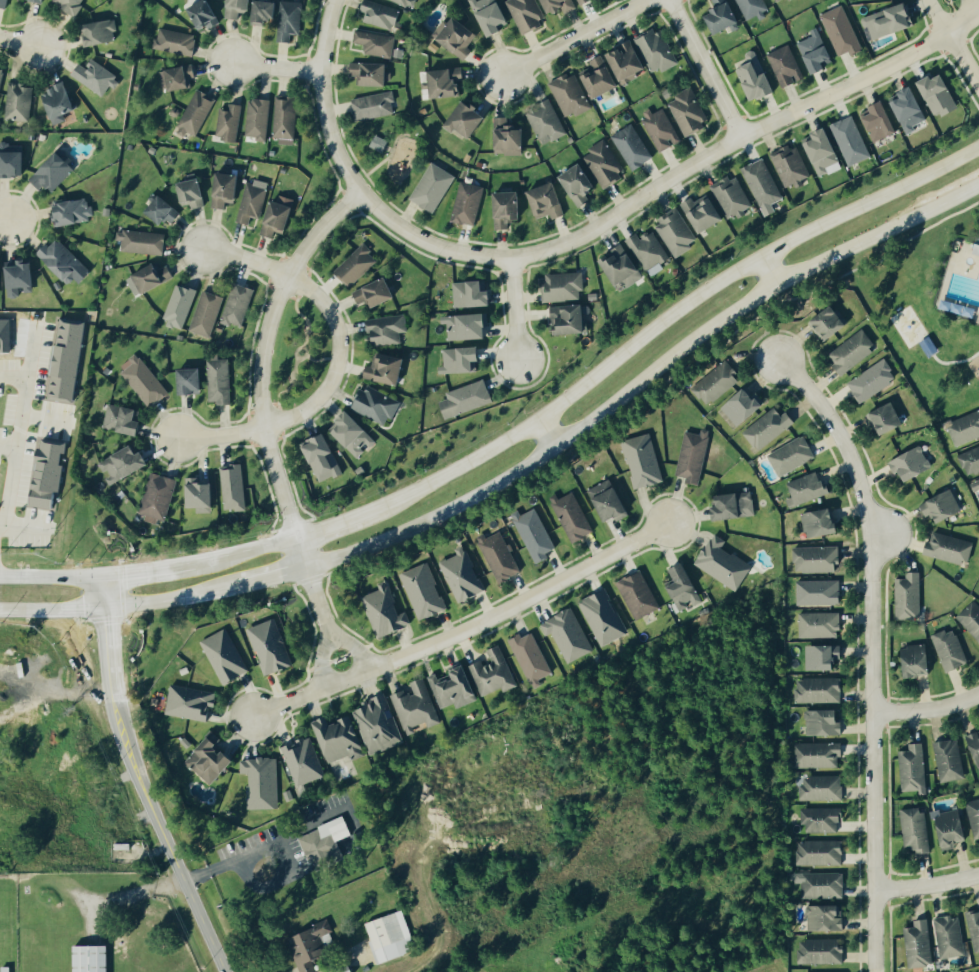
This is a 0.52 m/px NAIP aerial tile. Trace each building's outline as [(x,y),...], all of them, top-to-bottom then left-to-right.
[(86,0),(57,0),(55,3),(78,15),(86,0)] [(212,0),(206,0),(191,6),(201,31),(222,22),(212,0)] [(254,11),(254,0),(230,0),(229,18),(241,19),(241,11),(254,11)] [(280,2),(265,0),(258,0),(255,20),(278,23),(280,2)] [(292,42),(292,34),(302,34),(304,2),(281,0),(279,41),(292,42)] [(367,13),(365,20),(394,31),(402,10),(373,0),(365,0),(362,10),(367,13)] [(506,30),(503,26),(511,22),(501,0),(474,0),(491,37),(506,30)] [(548,23),(536,0),(507,0),(525,35),(548,23)] [(553,14),(562,9),(565,15),(579,7),(576,0),(546,0),(553,14)] [(732,0),(715,0),(719,10),(710,14),(717,34),(741,25),(732,0)] [(749,22),(769,12),(764,0),(739,0),(749,22)] [(875,39),(918,26),(910,2),(863,17),(866,27),(871,26),(875,39)] [(818,16),(841,5),(861,50),(850,56),(848,51),(837,56),(818,16)] [(469,47),(479,33),(458,16),(440,38),(467,59),(474,51),(469,47)] [(118,43),(117,20),(83,22),(84,45),(118,43)] [(662,26),(638,38),(655,74),(680,62),(662,26)] [(155,48),(194,56),(199,35),(159,27),(155,48)] [(802,41),(815,75),(830,69),(828,63),(834,61),(821,27),(812,30),(814,36),(802,41)] [(354,42),(368,45),(366,53),(393,58),(397,37),(356,30),(354,42)] [(626,82),(649,70),(634,39),(622,45),(623,48),(612,54),(626,82)] [(806,79),(793,44),(771,52),(783,87),(806,79)] [(779,92),(771,72),(767,74),(757,49),(747,53),(751,64),(741,68),(755,102),(779,92)] [(583,71),(597,99),(622,86),(605,54),(590,62),(592,66),(583,71)] [(106,97),(120,76),(94,58),(87,68),(81,63),(73,75),(106,97)] [(389,85),(390,63),(352,62),(352,76),(359,76),(359,85),(389,85)] [(166,92),(193,85),(191,79),(198,77),(194,63),(161,71),(166,92)] [(434,97),(465,96),(464,68),(433,69),(434,97)] [(577,71),(551,81),(565,117),(575,113),(576,115),(591,110),(577,71)] [(961,107),(944,72),(922,82),(938,118),(961,107)] [(66,115),(78,110),(68,82),(44,92),(57,124),(68,120),(66,115)] [(7,119),(31,121),(33,84),(8,83),(7,119)] [(895,102),(909,134),(919,130),(917,125),(930,119),(916,85),(902,92),(904,98),(895,102)] [(218,99),(198,88),(176,131),(186,136),(189,131),(199,136),(218,99)] [(686,137),(710,126),(693,88),(669,99),(686,137)] [(353,98),(358,121),(398,113),(393,90),(353,98)] [(297,138),(299,96),(277,95),(276,138),(297,138)] [(248,135),(257,136),(257,141),(269,141),(271,99),(249,98),(248,135)] [(460,128),(474,138),(490,116),(466,99),(448,125),(457,132),(460,128)] [(568,133),(551,99),(527,111),(543,145),(568,133)] [(899,133),(889,100),(873,105),(876,114),(867,117),(875,141),(899,133)] [(222,108),(217,137),(238,141),(244,105),(231,103),(230,109),(222,108)] [(674,146),(673,144),(681,140),(664,106),(643,116),(661,152),(674,146)] [(832,124),(849,166),(872,157),(855,115),(832,124)] [(526,154),(525,124),(510,125),(510,117),(496,117),(497,155),(526,154)] [(634,170),(655,158),(633,123),(613,135),(634,170)] [(820,176),(838,169),(836,163),(841,161),(829,128),(806,136),(820,176)] [(390,139),(375,134),(371,146),(385,152),(390,139)] [(583,155),(606,189),(627,175),(605,141),(583,155)] [(772,154),(787,187),(796,183),(798,187),(805,184),(803,180),(811,176),(796,143),(772,154)] [(0,144),(0,159),(0,176),(26,177),(27,144),(0,144)] [(77,169),(61,151),(31,179),(41,190),(46,184),(53,191),(77,169)] [(782,199),(767,158),(745,166),(763,217),(777,212),(773,203),(782,199)] [(435,213),(457,175),(433,161),(411,199),(435,213)] [(589,195),(599,190),(586,164),(564,174),(579,205),(591,200),(589,195)] [(227,202),(238,203),(241,174),(218,172),(214,207),(227,209),(227,202)] [(727,220),(746,213),(744,210),(751,207),(739,174),(713,184),(727,220)] [(207,206),(203,178),(181,182),(184,205),(192,204),(192,209),(207,206)] [(476,226),(486,186),(461,180),(452,220),(476,226)] [(262,218),(269,186),(247,181),(239,221),(251,224),(253,216),(262,218)] [(554,214),(555,219),(567,215),(558,182),(532,190),(540,218),(554,214)] [(497,192),(498,229),(511,229),(510,222),(524,221),(523,191),(497,192)] [(686,201),(700,233),(726,222),(713,192),(696,200),(695,198),(686,201)] [(166,227),(180,211),(162,194),(148,210),(166,227)] [(276,231),(288,234),(298,200),(276,194),(265,235),(274,237),(276,231)] [(57,225),(94,220),(91,198),(54,203),(57,225)] [(698,243),(679,207),(656,219),(675,256),(698,243)] [(167,234),(119,228),(118,239),(123,240),(122,250),(165,255),(167,234)] [(671,259),(654,230),(641,238),(638,233),(629,239),(651,275),(664,267),(662,264),(671,259)] [(34,254),(44,243),(48,247),(54,241),(57,244),(59,242),(90,272),(78,284),(73,280),(69,283),(67,283),(66,284),(34,254)] [(621,290),(645,277),(626,243),(602,257),(621,290)] [(379,260),(364,244),(335,271),(350,287),(379,260)] [(4,267),(16,266),(15,261),(22,260),(23,264),(28,264),(31,291),(23,292),(23,287),(17,287),(18,297),(15,297),(14,298),(10,299),(9,297),(6,298),(4,267)] [(161,269),(158,263),(128,277),(138,297),(176,278),(170,265),(161,269)] [(544,274),(546,301),(582,299),(582,290),(586,290),(585,272),(544,274)] [(354,290),(359,304),(370,300),(373,308),(398,299),(390,277),(354,290)] [(494,305),(494,291),(487,291),(487,281),(455,282),(456,307),(494,305)] [(256,288),(234,282),(224,321),(245,327),(256,288)] [(166,324),(186,329),(197,289),(177,284),(166,324)] [(214,337),(225,295),(203,290),(192,332),(214,337)] [(589,333),(588,304),(554,305),(554,334),(589,333)] [(826,343),(851,324),(835,304),(811,323),(826,343)] [(402,343),(401,332),(409,331),(407,314),(366,319),(368,332),(374,331),(376,346),(402,343)] [(489,314),(444,315),(444,324),(450,324),(450,340),(490,338),(489,314)] [(59,318),(84,322),(72,403),(47,399),(59,318)] [(9,352),(0,352),(0,319),(9,319),(9,352)] [(879,347),(864,327),(829,355),(844,374),(879,347)] [(927,358),(918,344),(928,337),(937,351),(927,358)] [(445,348),(446,366),(441,366),(441,373),(478,372),(478,361),(483,361),(483,347),(445,348)] [(367,365),(365,377),(402,385),(408,358),(377,352),(374,366),(367,365)] [(122,370),(150,408),(170,394),(142,355),(122,370)] [(900,379),(887,358),(848,381),(861,403),(900,379)] [(232,359),(210,359),(211,403),(233,403),(232,359)] [(708,406),(743,380),(728,361),(694,386),(708,406)] [(182,369),(182,395),(205,394),(204,368),(182,369)] [(449,419),(495,401),(486,378),(448,393),(450,398),(442,401),(449,419)] [(353,408),(388,426),(401,401),(365,383),(353,408)] [(766,407),(752,386),(724,406),(738,427),(766,407)] [(105,427),(142,436),(145,422),(138,421),(141,410),(110,403),(105,427)] [(881,427),(883,434),(905,427),(897,403),(868,412),(874,430),(881,427)] [(744,428),(757,449),(798,424),(790,411),(783,415),(778,408),(744,428)] [(377,440),(349,410),(338,420),(343,426),(336,433),(358,457),(377,440)] [(978,438),(978,411),(949,424),(958,446),(978,438)] [(678,475),(690,477),(688,482),(702,485),(712,430),(704,429),(702,434),(687,431),(678,475)] [(345,472),(327,433),(304,443),(323,483),(345,472)] [(665,482),(653,433),(625,440),(637,489),(665,482)] [(778,478),(765,455),(798,437),(799,438),(802,436),(814,458),(778,478)] [(32,506),(60,510),(67,443),(45,440),(44,448),(39,447),(32,506)] [(140,454),(136,445),(102,462),(109,477),(108,477),(111,485),(152,465),(146,452),(140,454)] [(969,477),(978,473),(978,446),(960,454),(969,477)] [(906,471),(908,479),(932,473),(927,449),(891,457),(895,473),(906,471)] [(247,510),(245,464),(224,465),(226,511),(247,510)] [(829,494),(821,471),(788,482),(793,497),(787,499),(790,508),(829,494)] [(178,479),(152,472),(141,516),(167,523),(178,479)] [(608,524),(631,514),(616,478),(593,488),(608,524)] [(216,508),(216,480),(190,480),(190,508),(216,508)] [(577,490),(554,499),(572,544),(595,534),(577,490)] [(928,516),(937,513),(941,522),(964,513),(955,490),(923,502),(928,516)] [(722,505),(715,506),(717,521),(757,515),(753,491),(720,496),(722,505)] [(558,548),(537,507),(516,517),(538,563),(551,558),(548,553),(558,548)] [(804,512),(806,537),(840,534),(838,509),(804,512)] [(489,538),(486,533),(479,537),(501,583),(523,573),(503,531),(489,538)] [(697,564),(738,592),(755,566),(724,547),(728,541),(717,533),(697,564)] [(971,564),(976,540),(934,533),(932,542),(927,541),(924,555),(971,564)] [(460,604),(488,591),(466,545),(457,549),(459,554),(440,563),(460,604)] [(797,572),(842,571),(841,545),(796,547),(797,572)] [(448,610),(430,563),(402,574),(420,621),(448,610)] [(682,611),(693,605),(694,606),(705,602),(687,563),(672,569),(679,583),(671,587),(682,611)] [(660,610),(645,571),(620,581),(636,620),(660,610)] [(922,572),(908,572),(908,578),(897,579),(898,619),(923,619),(922,572)] [(798,581),(799,605),(842,604),(842,580),(798,581)] [(408,612),(400,614),(389,581),(380,584),(382,590),(365,596),(378,638),(413,626),(408,612)] [(629,633),(606,588),(580,602),(603,647),(629,633)] [(976,599),(958,616),(978,639),(978,603),(976,599)] [(568,663),(594,651),(573,608),(541,623),(547,636),(554,633),(568,663)] [(800,613),(800,638),(841,637),(841,612),(800,613)] [(250,628),(262,664),(260,664),(265,677),(294,667),(278,619),(250,628)] [(945,672),(969,665),(958,627),(934,635),(945,672)] [(251,672),(227,628),(201,642),(225,686),(251,672)] [(541,680),(554,673),(534,633),(524,637),(523,634),(511,640),(535,689),(543,685),(541,680)] [(907,677),(932,675),(930,644),(905,646),(907,677)] [(489,650),(495,664),(486,667),(483,661),(471,666),(483,696),(503,687),(505,691),(518,686),(501,645),(489,650)] [(842,645),(807,646),(808,671),(842,670),(842,645)] [(442,709),(456,704),(457,708),(480,700),(467,664),(451,670),(453,676),(441,680),(439,673),(430,676),(442,709)] [(441,723),(425,678),(409,684),(411,688),(393,695),(406,732),(428,724),(429,727),(441,723)] [(842,702),(842,678),(797,678),(797,702),(842,702)] [(169,716),(211,721),(213,706),(217,707),(219,691),(172,685),(169,716)] [(389,695),(355,705),(369,752),(403,741),(389,695)] [(842,710),(806,710),(807,735),(842,735),(842,710)] [(366,753),(354,717),(333,723),(332,717),(317,722),(331,764),(366,753)] [(968,736),(978,762),(978,731),(968,736)] [(225,752),(218,745),(224,740),(216,732),(187,762),(213,786),(237,760),(226,750),(225,752)] [(313,736),(283,747),(298,787),(327,777),(313,736)] [(942,783),(966,778),(959,739),(935,743),(942,783)] [(797,767),(839,767),(839,757),(844,757),(844,742),(797,743),(797,767)] [(900,751),(903,793),(928,791),(925,743),(911,744),(911,750),(900,751)] [(250,810),(280,809),(279,758),(242,759),(242,773),(249,773),(250,810)] [(802,800),(844,799),(843,775),(802,776),(802,800)] [(968,800),(975,838),(978,837),(978,798),(968,800)] [(901,809),(907,850),(917,849),(918,853),(932,851),(925,806),(901,809)] [(957,842),(969,839),(962,807),(935,813),(944,850),(958,846),(957,842)] [(804,808),(805,832),(839,832),(839,821),(845,821),(845,808),(804,808)] [(353,835),(346,817),(301,835),(314,869),(344,857),(338,841),(353,835)] [(844,840),(799,840),(799,864),(844,864),(844,840)] [(802,873),(803,897),(845,896),(845,872),(802,873)] [(809,930),(845,929),(844,904),(808,904),(809,930)] [(414,937),(405,910),(367,922),(381,963),(413,952),(409,939),(414,937)] [(976,952),(978,951),(978,911),(967,914),(976,952)] [(935,918),(941,958),(966,954),(959,914),(935,918)] [(909,967),(932,966),(930,918),(915,919),(916,926),(907,927),(909,967)] [(303,971),(319,971),(315,961),(331,954),(323,935),(335,930),(331,920),(288,938),(303,971)] [(798,963),(843,963),(843,938),(801,939),(801,949),(798,949),(798,963)] [(77,945),(77,971),(111,971),(111,944),(77,945)]
